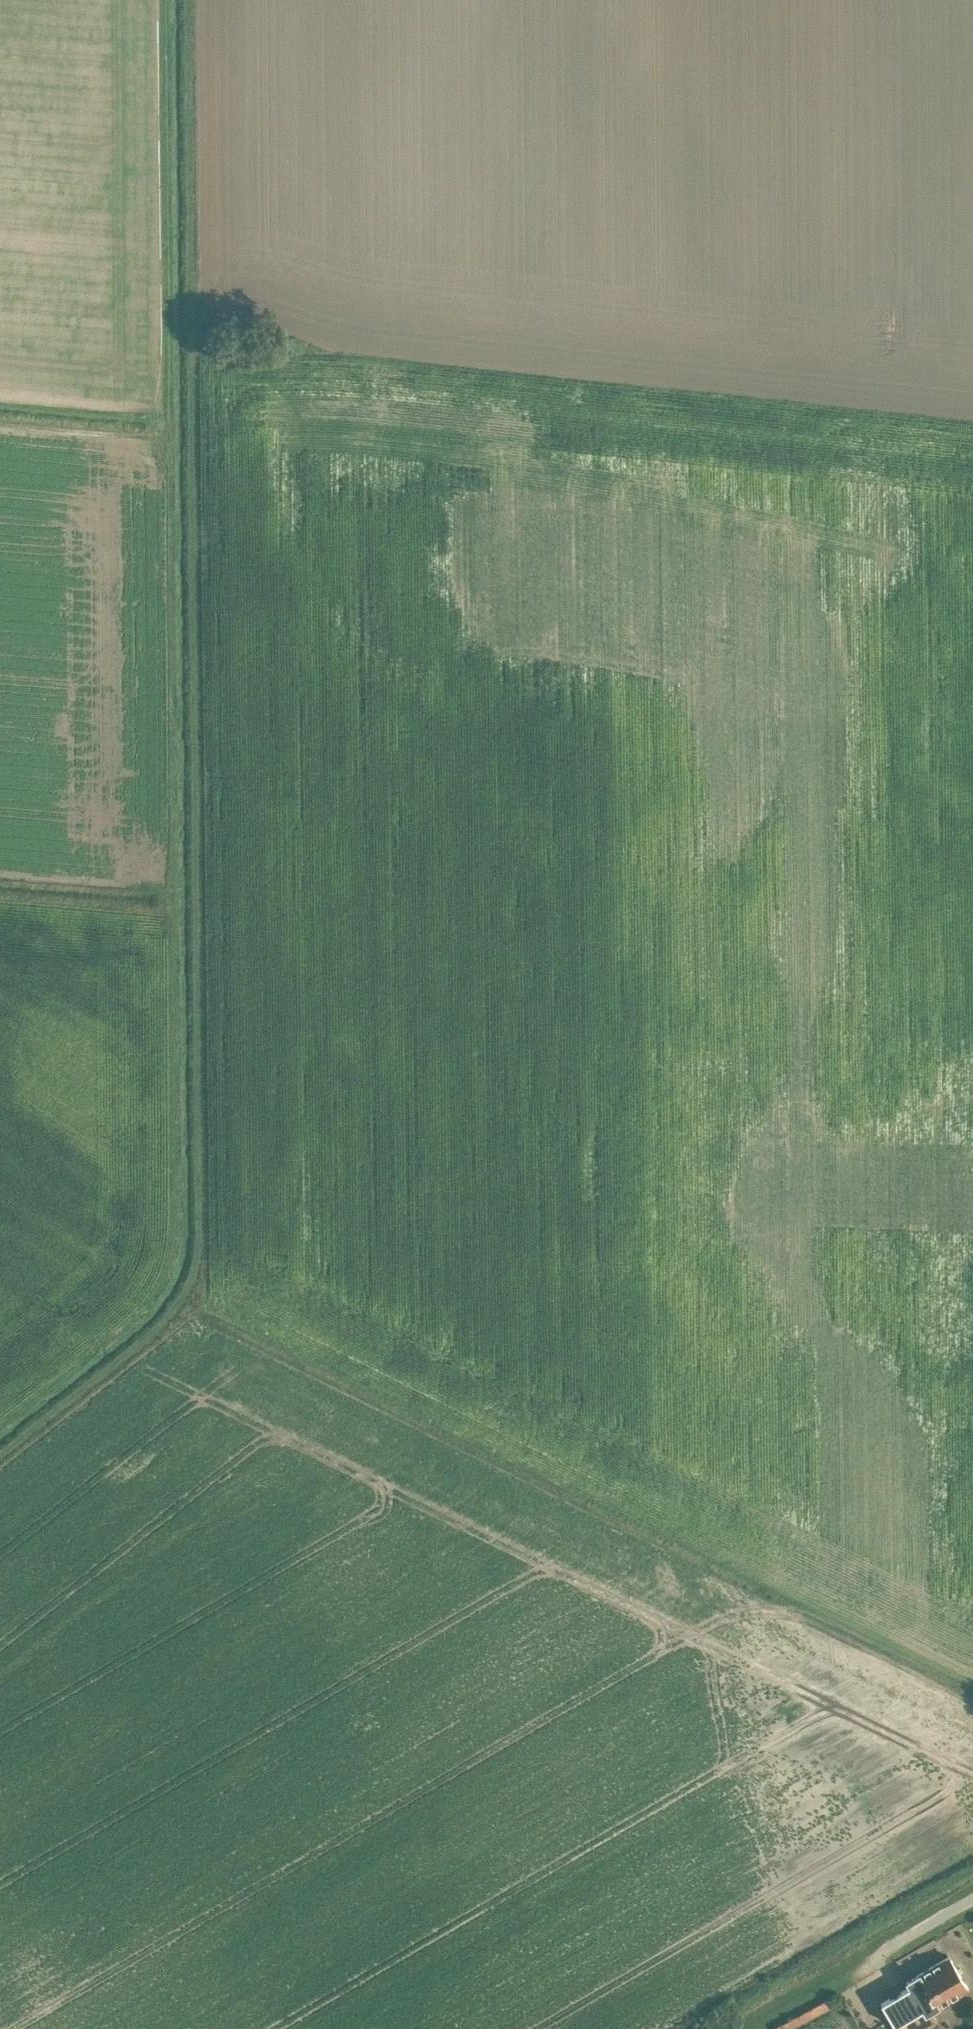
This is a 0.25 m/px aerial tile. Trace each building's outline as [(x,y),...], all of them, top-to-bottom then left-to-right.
[(969,1987),(949,1955),(907,1980),(910,1985),(881,2002),(898,2028),(920,2028),(937,2019),(931,2009),(969,1987)]
